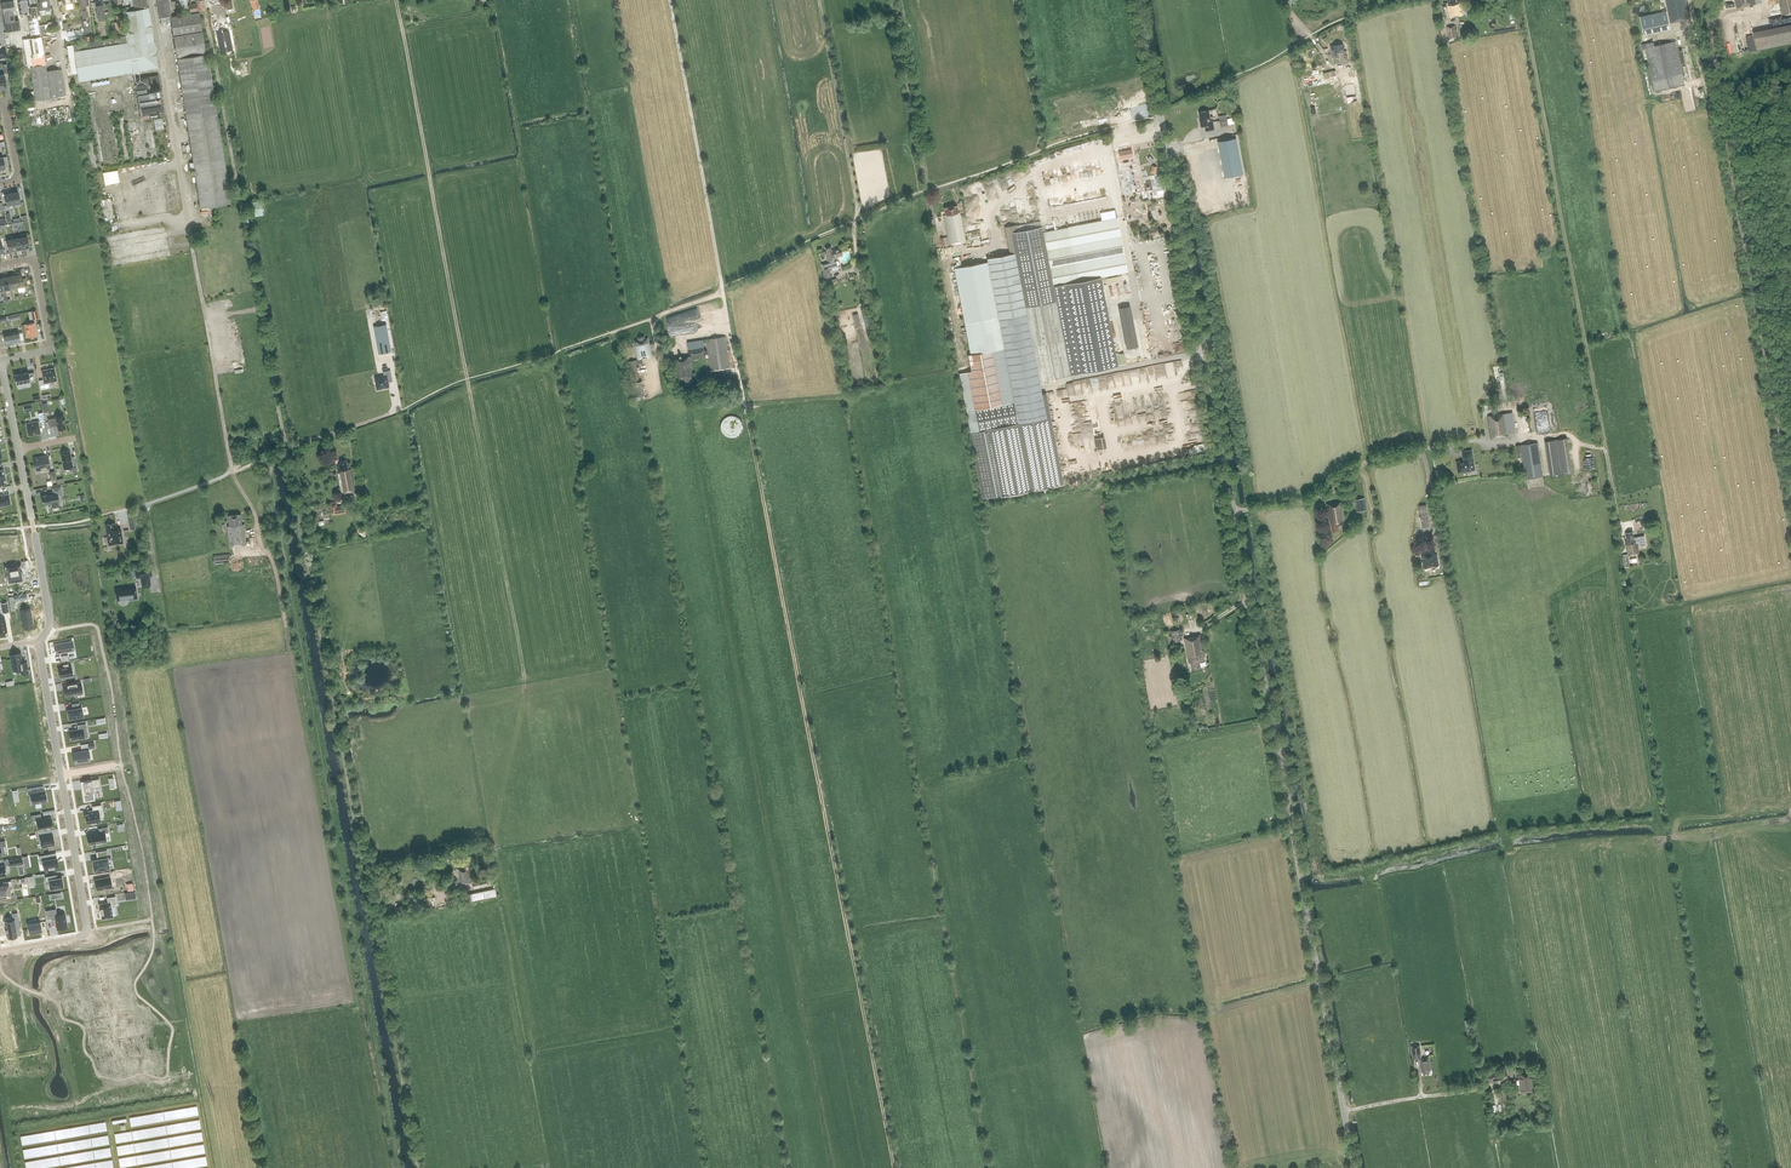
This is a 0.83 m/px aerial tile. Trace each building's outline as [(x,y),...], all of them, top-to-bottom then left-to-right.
[(15,14),(15,10),(13,0),(1,2),(3,12),(5,22),(4,22),(6,32),(20,29),(19,20),(14,21),(13,14),(15,14)] [(30,7),(29,0),(17,0),(20,17),(26,16),(25,15),(27,15),(31,14),(30,7)] [(50,8),(49,0),(37,0),(39,10),(50,8)] [(125,36),(78,42),(79,49),(73,50),(73,44),(67,45),(71,73),(77,72),(78,80),(133,72),(140,115),(149,114),(149,118),(164,116),(159,75),(139,78),(138,71),(158,68),(148,0),(133,0),(134,9),(122,11),(125,36)] [(88,17),(86,9),(85,10),(84,5),(89,4),(88,0),(79,0),(80,6),(82,18),(88,17)] [(199,12),(171,16),(169,0),(157,0),(160,23),(170,22),(174,52),(179,52),(178,46),(199,43),(201,52),(204,51),(199,12)] [(180,11),(188,10),(187,0),(179,0),(180,11)] [(1448,3),(1442,4),(1443,9),(1447,8),(1447,6),(1450,18),(1463,15),(1460,1),(1459,1),(1458,0),(1448,0),(1448,3)] [(1689,18),(1685,0),(1666,0),(1671,22),(1689,18)] [(1784,15),(1790,14),(1790,0),(1781,0),(1784,15)] [(189,4),(190,13),(198,11),(197,3),(189,4)] [(103,5),(96,6),(98,21),(105,20),(103,5)] [(28,38),(30,48),(31,56),(44,54),(41,36),(36,6),(30,7),(31,14),(27,15),(31,38),(28,38)] [(1666,11),(1639,17),(1643,35),(1670,29),(1666,11)] [(1753,31),(1757,50),(1790,43),(1790,24),(1753,31)] [(1457,37),(1455,25),(1446,27),(1449,39),(1457,37)] [(1641,49),(1645,49),(1654,91),(1685,84),(1675,41),(1654,46),(1653,42),(1640,45),(1641,49)] [(1344,51),(1343,44),(1331,46),(1334,64),(1349,62),(1347,51),(1344,51)] [(204,53),(178,57),(196,196),(228,192),(221,138),(213,139),(220,140),(219,144),(214,145),(212,143),(211,144),(206,145),(208,139),(200,136),(202,131),(206,131),(206,127),(205,129),(199,124),(210,123),(202,122),(201,107),(199,107),(197,117),(197,113),(192,111),(195,93),(199,93),(200,91),(207,97),(214,96),(208,57),(204,53)] [(31,56),(26,57),(27,67),(30,67),(35,100),(65,96),(61,69),(46,71),(44,54),(31,56)] [(1338,80),(1335,71),(1306,77),(1308,87),(1338,80)] [(0,74),(0,89),(6,87),(5,81),(10,80),(8,72),(0,74)] [(31,92),(19,94),(20,100),(29,99),(29,101),(34,101),(33,93),(31,93),(31,92)] [(1212,121),(1211,121),(1209,110),(1199,112),(1201,120),(1200,121),(1201,127),(1205,126),(1206,131),(1214,129),(1212,121)] [(1228,126),(1226,114),(1218,116),(1221,127),(1228,126)] [(155,128),(163,128),(163,118),(154,118),(155,128)] [(1236,138),(1218,142),(1225,177),(1243,174),(1236,138)] [(1132,149),(1119,151),(1120,159),(1133,157),(1132,149)] [(5,169),(5,168),(9,167),(7,157),(3,157),(0,158),(0,169),(5,169)] [(18,192),(11,193),(13,204),(20,203),(18,192)] [(7,205),(13,204),(11,193),(5,194),(7,205)] [(256,216),(263,215),(260,200),(253,202),(256,216)] [(966,241),(961,212),(958,213),(957,205),(944,208),(946,216),(944,216),(949,244),(966,241)] [(996,496),(1059,484),(1064,483),(1046,393),(1041,394),(1039,381),(1117,366),(1101,277),(1127,272),(1117,217),(1099,221),(1042,232),(1041,226),(1016,231),(1015,225),(1004,227),(1009,254),(987,258),(987,262),(954,268),(970,354),(968,355),(971,371),(959,373),(970,432),(971,432),(983,498),(996,496)] [(20,238),(22,248),(29,247),(26,233),(19,235),(20,238)] [(14,239),(16,250),(22,248),(20,238),(14,239)] [(16,250),(14,239),(7,240),(9,251),(16,250)] [(836,261),(835,257),(843,255),(841,248),(832,250),(831,248),(826,249),(827,252),(825,252),(828,262),(821,264),(822,269),(825,283),(832,282),(829,268),(838,266),(836,261)] [(21,275),(15,276),(17,289),(27,287),(26,281),(27,280),(26,278),(22,279),(21,275)] [(15,276),(8,277),(11,289),(17,287),(15,276)] [(8,277),(2,278),(4,290),(11,289),(8,277)] [(1127,347),(1138,345),(1131,304),(1119,306),(1127,347)] [(383,319),(389,317),(387,309),(381,311),(383,319)] [(34,322),(24,324),(27,337),(37,335),(34,322)] [(374,326),(379,354),(391,351),(386,324),(374,326)] [(11,332),(13,343),(20,342),(18,331),(11,332)] [(5,345),(13,343),(11,332),(3,334),(5,345)] [(645,336),(638,337),(639,340),(635,340),(636,346),(635,346),(637,358),(651,356),(649,338),(645,338),(645,336)] [(710,371),(729,368),(725,337),(706,339),(687,342),(689,356),(673,358),(676,380),(684,378),(685,386),(693,385),(691,375),(692,375),(692,373),(693,373),(691,359),(692,359),(692,358),(705,356),(706,358),(708,357),(710,371)] [(633,381),(639,380),(636,360),(630,361),(633,381)] [(54,368),(42,371),(44,380),(39,381),(41,389),(49,387),(48,382),(56,380),(54,368)] [(374,377),(377,390),(382,389),(389,387),(389,382),(392,381),(390,370),(383,371),(384,375),(374,377)] [(28,372),(14,375),(16,384),(35,380),(34,372),(28,373),(28,372)] [(1491,438),(1508,436),(1508,434),(1515,433),(1512,412),(1488,416),(1491,438)] [(57,425),(58,430),(66,428),(63,414),(55,416),(55,418),(48,419),(49,427),(57,425)] [(40,433),(38,421),(26,424),(28,435),(40,433)] [(1095,438),(1098,449),(1108,447),(1105,435),(1095,438)] [(1568,437),(1546,440),(1550,474),(1573,471),(1568,437)] [(1526,479),(1543,476),(1538,442),(1516,446),(1517,457),(1522,456),(1526,479)] [(61,454),(63,468),(71,467),(72,472),(77,471),(75,462),(72,462),(70,452),(69,452),(68,451),(64,452),(65,453),(61,454)] [(1474,470),(1471,451),(1463,452),(1464,461),(1457,462),(1459,472),(1474,470)] [(46,469),(50,468),(48,460),(47,460),(46,455),(35,458),(36,463),(35,463),(36,471),(36,470),(41,469),(41,470),(41,469),(46,468),(46,469)] [(341,494),(355,491),(351,469),(348,469),(346,460),(345,459),(340,461),(340,464),(338,464),(339,468),(338,469),(338,470),(331,471),(332,474),(338,473),(341,494)] [(47,495),(41,496),(43,505),(44,504),(45,505),(48,504),(49,504),(51,503),(52,507),(59,506),(58,502),(59,502),(58,494),(62,493),(61,486),(52,488),(53,494),(48,495),(47,495)] [(0,496),(0,506),(10,504),(8,494),(0,496)] [(1355,499),(1357,511),(1367,510),(1365,498),(1355,499)] [(332,515),(350,512),(348,504),(337,506),(336,501),(330,502),(332,515)] [(1338,526),(1346,524),(1342,502),(1327,504),(1329,521),(1330,521),(1332,531),(1339,530),(1338,526)] [(127,515),(129,525),(137,523),(135,514),(127,515)] [(245,545),(247,545),(244,524),(242,524),(241,514),(239,514),(228,516),(229,526),(227,526),(229,547),(245,546),(245,545)] [(1641,520),(1642,530),(1651,528),(1650,519),(1641,520)] [(115,523),(106,525),(108,538),(109,538),(110,544),(115,543),(115,544),(122,543),(120,528),(116,529),(115,523)] [(1626,533),(1626,536),(1627,541),(1626,541),(1626,544),(1628,556),(1639,554),(1637,540),(1634,541),(1632,532),(1626,533)] [(1422,557),(1424,569),(1439,566),(1437,554),(1436,555),(1434,547),(1428,548),(1429,553),(1422,555),(1423,557),(1422,557)] [(231,562),(230,554),(214,556),(215,564),(231,562)] [(19,567),(7,569),(9,582),(21,580),(20,575),(21,575),(19,567)] [(151,576),(150,568),(135,570),(136,578),(151,576)] [(129,600),(137,599),(135,585),(125,586),(126,587),(115,589),(117,600),(117,597),(123,597),(123,598),(124,599),(126,599),(127,598),(128,598),(129,600)] [(27,599),(26,593),(14,595),(15,601),(27,599)] [(31,610),(21,611),(24,629),(34,627),(31,610)] [(1170,631),(1172,642),(1181,640),(1180,629),(1170,631)] [(1199,660),(1204,659),(1203,654),(1203,653),(1200,635),(1184,638),(1189,662),(1191,662),(1192,669),(1200,667),(1199,660)] [(69,642),(54,644),(56,654),(70,651),(69,642)] [(21,654),(10,655),(13,670),(23,669),(24,673),(28,672),(27,662),(22,663),(21,654)] [(63,668),(58,668),(60,677),(73,675),(71,666),(69,667),(68,664),(63,665),(63,668)] [(80,683),(63,686),(65,696),(82,693),(80,683)] [(28,691),(15,693),(16,701),(29,699),(28,691)] [(29,699),(16,701),(18,709),(31,707),(29,699)] [(72,709),(67,710),(68,720),(76,719),(75,717),(83,716),(81,707),(79,708),(79,702),(71,703),(72,709)] [(33,721),(20,723),(22,731),(34,729),(33,721)] [(78,729),(69,731),(71,740),(84,738),(83,730),(86,729),(86,724),(78,725),(78,729)] [(34,729),(22,731),(23,739),(36,737),(34,729)] [(87,749),(73,752),(75,763),(89,761),(87,749)] [(25,753),(27,761),(39,759),(38,751),(25,753)] [(39,759),(27,761),(28,769),(41,766),(39,759)] [(88,788),(82,789),(84,801),(94,800),(92,788),(100,787),(99,779),(86,781),(88,788)] [(43,786),(27,789),(27,790),(31,789),(32,794),(30,794),(32,804),(47,801),(46,793),(44,794),(43,786)] [(89,814),(85,814),(86,818),(85,818),(86,822),(92,822),(92,823),(95,822),(100,821),(98,810),(101,810),(101,805),(92,806),(93,810),(88,811),(89,814)] [(41,814),(31,815),(33,824),(37,823),(38,829),(40,829),(40,830),(43,829),(43,828),(53,827),(51,817),(41,818),(41,814)] [(98,832),(87,834),(89,844),(97,843),(97,844),(101,843),(101,842),(106,841),(105,833),(108,832),(107,826),(98,828),(98,832)] [(42,847),(54,845),(53,836),(40,838),(42,847)] [(98,859),(93,860),(94,870),(109,867),(107,859),(108,858),(107,850),(97,851),(98,859)] [(49,854),(39,856),(40,865),(41,865),(40,864),(43,863),(44,870),(58,868),(57,862),(56,858),(50,859),(49,854)] [(488,886),(486,877),(475,879),(475,877),(471,878),(470,870),(469,871),(468,864),(462,865),(463,868),(457,869),(460,884),(471,882),(472,881),(474,888),(488,886)] [(55,875),(45,877),(46,881),(49,880),(50,888),(63,886),(62,882),(61,878),(56,879),(55,875)] [(95,879),(96,889),(111,886),(110,876),(95,879)] [(9,896),(10,896),(8,885),(11,885),(11,881),(2,882),(3,886),(0,886),(0,897),(3,897),(4,898),(9,897),(9,896)] [(466,900),(497,895),(496,888),(465,894),(466,900)] [(108,902),(99,904),(102,919),(113,917),(111,906),(117,905),(115,896),(107,898),(108,902)] [(429,906),(437,904),(436,896),(427,897),(429,906)] [(56,909),(46,911),(47,918),(51,918),(51,920),(56,920),(57,929),(67,927),(66,922),(67,922),(66,917),(65,917),(64,914),(57,915),(56,909)] [(15,927),(19,927),(19,928),(20,928),(17,912),(17,913),(12,913),(13,919),(4,921),(7,937),(13,936),(12,935),(16,935),(15,927)] [(40,922),(27,924),(29,933),(42,931),(40,922)] [(1465,1020),(1467,1036),(1473,1035),(1470,1019),(1465,1020)] [(1413,1059),(1422,1058),(1420,1045),(1411,1046),(1413,1059)] [(1428,1070),(1430,1070),(1429,1059),(1420,1060),(1422,1071),(1424,1071),(1424,1073),(1429,1072),(1428,1070)] [(1489,1071),(1491,1082),(1508,1079),(1507,1069),(1489,1071)] [(1518,1084),(1519,1085),(1520,1084),(1521,1091),(1534,1089),(1532,1073),(1519,1074),(1520,1079),(1519,1080),(1517,1080),(1517,1081),(1516,1081),(1516,1082),(1516,1083),(1517,1084),(1518,1084)]
